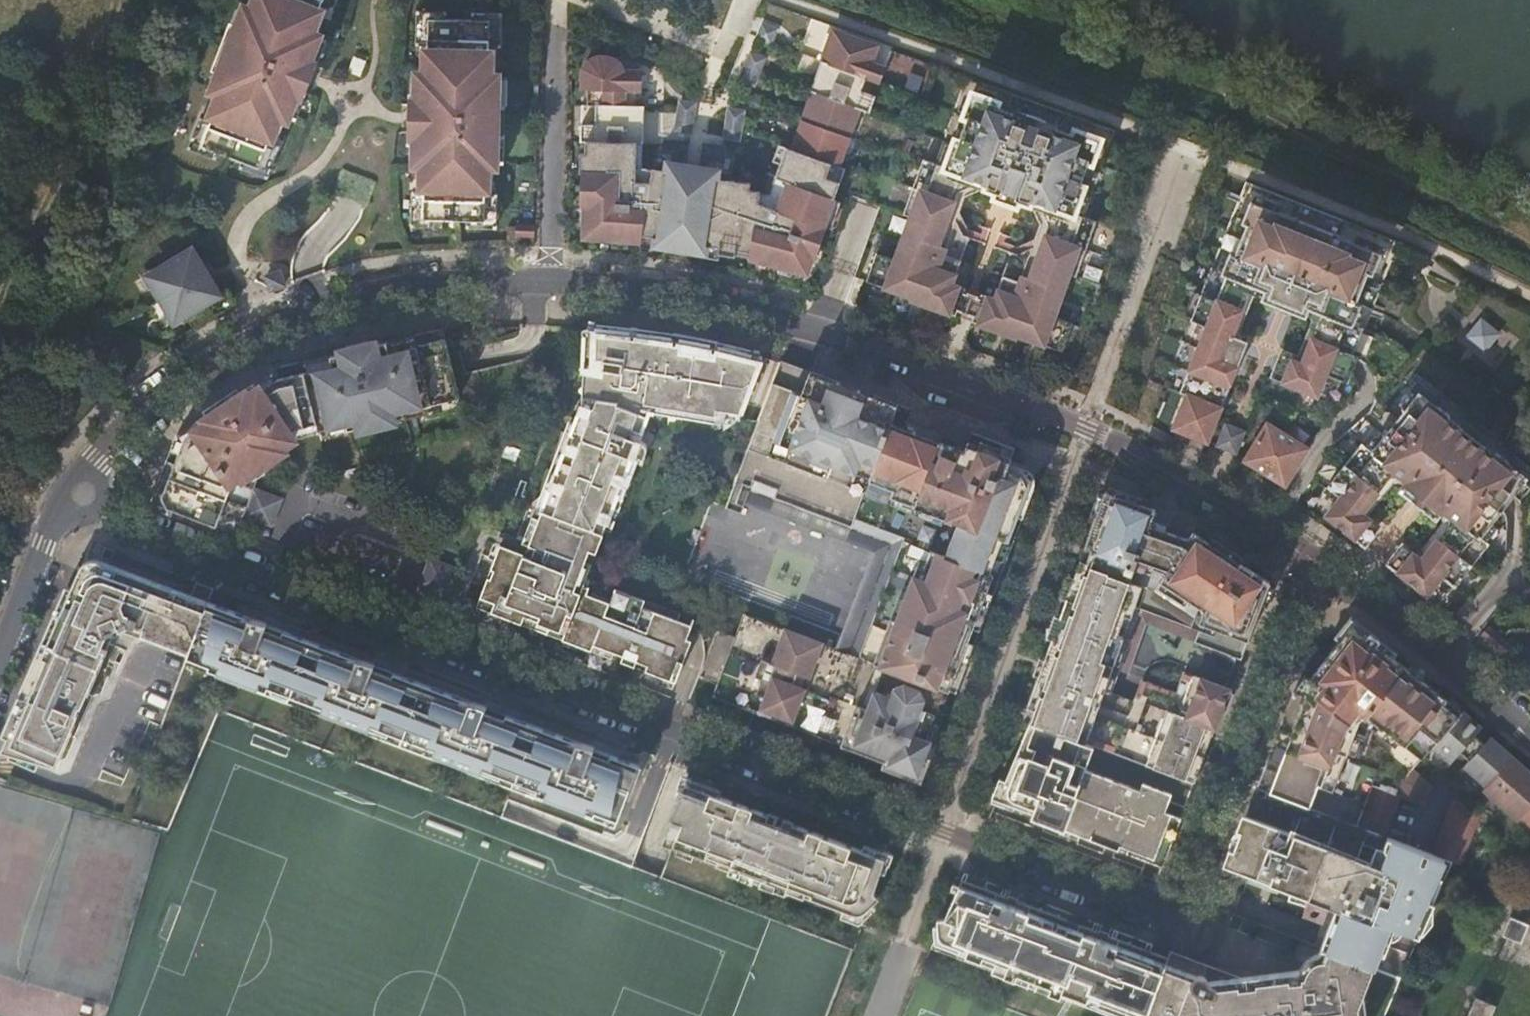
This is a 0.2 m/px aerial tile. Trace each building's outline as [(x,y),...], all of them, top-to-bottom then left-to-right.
[(321,4),(323,0),(257,0),(253,11),(246,8),(235,36),(225,61),(215,89),(222,91),(211,120),(201,145),(218,151),(242,160),(259,167),(268,142),(279,113),(286,116),(297,89),(294,88),(304,62),(307,63),(317,36),(310,33),(321,4)] [(321,4),(332,9),(336,0),(323,0),(321,4)] [(416,45),(428,45),(429,18),(446,19),(446,11),(417,11),(416,45)] [(473,12),(473,19),(490,20),(489,46),(501,47),(502,13),(473,12)] [(429,18),(428,45),(427,75),(420,75),(419,105),(422,105),(421,132),(418,132),(417,161),(425,161),(424,192),(423,219),(441,219),(467,220),(484,220),(485,193),(486,163),(494,163),(494,134),(495,106),(496,77),(488,77),(489,46),(490,20),(473,19),(446,19),(429,18)] [(776,31),(762,25),(757,39),(770,45),(776,31)] [(225,61),(235,36),(225,32),(216,57),(225,61)] [(588,61),(581,68),(581,90),(587,90),(586,106),(595,106),(595,125),(580,125),(579,142),(584,142),(584,154),(579,154),(578,173),(580,173),(579,207),(583,207),(582,238),(639,243),(641,236),(655,238),(654,245),(671,248),(672,241),(687,244),(686,250),(703,253),(704,247),(718,249),(717,255),(733,258),(734,251),(748,253),(747,260),(805,276),(811,259),(814,259),(825,230),(823,229),(839,184),(825,179),(830,166),(837,169),(859,110),(869,114),(875,98),(861,93),(866,80),(880,85),(885,69),(871,64),(876,50),(866,46),(859,41),(851,38),(842,37),(832,33),(810,93),(812,93),(791,151),(785,148),(774,179),(787,183),(776,211),(757,205),(759,193),(748,191),(749,185),(715,179),(716,173),(699,170),(698,176),(683,174),(684,167),(667,165),(666,171),(651,169),(649,183),(635,182),(636,144),(642,144),(643,107),(640,106),(641,71),(623,70),(618,62),(607,57),(597,57),(588,61)] [(326,39),(317,36),(307,63),(316,66),(326,39)] [(764,60),(750,54),(740,81),(752,86),(764,60)] [(353,57),(348,71),(360,76),(366,61),(353,57)] [(297,89),(307,63),(304,62),(294,88),(297,89)] [(505,77),(496,77),(495,106),(505,106),(505,77)] [(306,93),(297,89),(286,116),(296,120),(306,93)] [(952,286),(968,241),(968,240),(962,237),(950,213),(957,195),(981,184),(986,186),(985,190),(1029,205),(1030,201),(1036,204),(1047,228),(1041,246),(1017,257),(1010,255),(1010,256),(994,301),(981,296),(971,324),(1017,341),(1017,338),(1061,354),(1072,326),(1054,320),(1069,277),(1075,279),(1095,224),(1073,216),(1083,188),(1079,187),(1087,163),(1091,165),(1100,141),(1074,131),(1072,136),(996,108),(997,104),(971,95),(963,118),(966,120),(958,143),(954,142),(944,170),(922,162),(903,217),(909,219),(894,262),(876,256),(866,284),(910,300),(909,302),(955,318),(965,290),(952,286)] [(689,134),(694,105),(679,102),(675,131),(689,134)] [(418,132),(419,105),(409,104),(408,131),(418,132)] [(738,141),(742,113),(728,110),(723,139),(738,141)] [(215,158),(218,151),(201,145),(211,120),(200,116),(188,147),(215,158)] [(504,134),(494,134),(494,163),(503,163),(504,134)] [(280,146),(268,142),(259,167),(242,160),(240,167),(267,178),(280,146)] [(716,147),(703,145),(701,158),(721,162),(722,152),(715,150),(716,147)] [(968,240),(968,241),(984,246),(986,239),(967,232),(959,215),(963,200),(985,190),(986,186),(981,184),(957,195),(950,213),(962,237),(968,240)] [(441,226),(441,219),(423,219),(424,192),(412,192),(411,225),(441,226)] [(497,194),(485,193),(484,220),(467,220),(466,227),(496,228),(497,194)] [(1371,273),(1380,251),(1337,234),(1338,232),(1294,215),(1293,217),(1250,200),(1242,219),(1247,221),(1235,253),(1230,251),(1222,269),(1213,265),(1191,318),(1207,325),(1180,392),(1186,394),(1173,428),(1206,441),(1247,342),(1231,335),(1252,285),(1265,290),(1264,294),(1278,300),(1279,295),(1293,300),(1292,304),(1306,310),(1308,306),(1322,312),(1301,363),(1285,356),(1276,379),(1317,394),(1324,376),(1346,385),(1353,367),(1358,355),(1352,353),(1362,327),(1352,322),(1359,303),(1354,301),(1366,270),(1371,273)] [(994,250),(1010,256),(1010,255),(1017,257),(1041,246),(1047,228),(1036,204),(1030,201),(1029,205),(1039,227),(1034,242),(1016,250),(997,243),(994,250)] [(515,235),(534,236),(535,225),(516,224),(515,235)] [(145,275),(174,323),(221,295),(192,247),(145,275)] [(270,290),(284,285),(279,271),(265,276),(270,290)] [(1481,323),(1471,336),(1483,346),(1494,333),(1481,323)] [(254,382),(217,407),(222,415),(183,440),(162,496),(166,506),(186,513),(216,525),(233,481),(250,469),(256,477),(235,532),(236,532),(243,515),(271,526),(282,498),(253,488),(257,478),(278,464),(272,455),(293,441),(290,429),(317,422),(319,429),(347,422),(348,429),(405,415),(403,411),(459,398),(443,327),(303,361),(305,371),(277,378),(259,390),(254,382)] [(594,328),(588,328),(585,328),(583,371),(589,371),(587,411),(581,411),(576,424),(544,511),(603,533),(606,525),(607,521),(611,512),(634,451),(637,453),(640,454),(642,450),(643,442),(643,439),(641,438),(640,436),(648,414),(643,412),(645,406),(650,406),(727,411),(728,403),(743,404),(761,357),(759,357),(753,355),(719,347),(713,346),(674,340),(636,334),(629,333),(612,330),(594,328)] [(675,334),(674,337),(680,338),(688,340),(697,342),(705,343),(714,345),(719,346),(720,343),(675,334)] [(680,338),(674,337),(674,340),(713,346),(719,347),(719,346),(714,345),(705,343),(697,342),(688,340),(680,338)] [(781,359),(779,365),(807,375),(809,370),(781,359)] [(276,367),(254,382),(259,390),(277,378),(305,371),(303,361),(276,367)] [(944,688),(949,690),(1027,483),(1022,472),(1007,466),(1014,447),(971,431),(966,442),(906,420),(910,408),(809,370),(807,375),(779,365),(738,474),(753,480),(776,489),(773,497),(851,526),(854,518),(904,536),(898,552),(934,565),(927,582),(902,573),(875,645),(869,660),(944,688)] [(589,371),(583,371),(581,411),(587,411),(589,371)] [(1325,515),(1360,542),(1375,523),(1361,512),(1394,470),(1406,479),(1403,483),(1439,511),(1442,508),(1454,517),(1420,559),(1407,548),(1392,568),(1426,595),(1441,576),(1454,587),(1488,542),(1479,534),(1492,519),(1488,515),(1503,497),(1508,489),(1513,493),(1527,475),(1496,450),(1495,451),(1449,415),(1450,414),(1418,389),(1403,407),(1408,411),(1387,437),(1383,433),(1370,449),(1361,442),(1327,486),(1340,497),(1325,515)] [(742,411),(743,404),(728,403),(727,411),(742,411)] [(727,415),(727,411),(650,406),(649,410),(727,415)] [(217,407),(176,435),(150,500),(166,506),(162,496),(183,440),(222,415),(217,407)] [(544,505),(542,510),(544,511),(576,424),(572,422),(542,504),(544,505)] [(1285,485),(1308,447),(1267,422),(1244,459),(1285,485)] [(1244,431),(1225,423),(1216,445),(1235,453),(1244,431)] [(634,451),(611,512),(615,513),(637,453),(634,451)] [(233,481),(216,525),(235,532),(256,477),(250,469),(233,481)] [(872,551),(835,647),(869,660),(875,645),(902,573),(927,582),(934,565),(898,552),(904,536),(854,518),(851,526),(773,497),(776,489),(753,480),(738,474),(734,484),(749,491),(745,504),(872,551)] [(1030,721),(1194,783),(1221,710),(1217,708),(1224,688),(1192,675),(1184,695),(1174,691),(1146,681),(1137,703),(1102,690),(1105,683),(1099,681),(1131,594),(1201,621),(1194,640),(1236,656),(1243,638),(1248,639),(1270,581),(1192,531),(1188,537),(1167,530),(1169,523),(1154,517),(1151,525),(1149,524),(1155,508),(1105,490),(1085,546),(1091,548),(1086,561),(1080,558),(1028,705),(1035,708),(1030,721)] [(603,533),(544,511),(539,522),(531,519),(525,534),(535,538),(527,557),(499,546),(476,607),(610,658),(613,651),(623,654),(621,661),(671,681),(674,673),(679,675),(681,669),(684,662),(687,654),(687,650),(687,646),(686,643),(686,640),(684,637),(678,635),(675,634),(680,619),(644,605),(647,596),(618,585),(612,601),(588,592),(590,587),(585,587),(575,587),(585,563),(590,550),(598,553),(605,534),(603,533)] [(429,558),(419,585),(447,596),(457,568),(429,558)] [(32,681),(1,751),(62,774),(106,654),(101,653),(107,637),(128,627),(141,631),(139,636),(187,654),(207,601),(185,592),(107,563),(102,561),(94,559),(90,559),(88,560),(86,560),(84,562),(83,564),(81,568),(70,592),(32,681)] [(575,587),(585,587),(593,566),(585,563),(575,587)] [(207,601),(187,654),(201,660),(200,663),(256,684),(262,687),(308,704),(306,707),(359,727),(368,731),(413,748),(413,750),(466,771),(473,773),(511,788),(518,791),(517,794),(614,831),(639,765),(620,758),(582,744),(499,712),(396,673),(298,635),(207,601)] [(712,696),(917,773),(930,739),(926,738),(944,688),(869,660),(835,647),(743,612),(735,635),(717,629),(699,677),(717,684),(712,696)] [(1364,633),(1367,629),(1351,616),(1336,635),(1341,638),(1346,632),(1360,630),(1364,633)] [(1480,635),(1503,655),(1511,645),(1488,625),(1480,635)] [(1413,766),(1431,747),(1463,710),(1394,656),(1377,643),(1381,639),(1372,633),(1367,629),(1364,633),(1360,630),(1346,632),(1341,638),(1309,678),(1305,675),(1293,690),(1256,787),(1296,802),(1357,825),(1372,784),(1396,793),(1401,780),(1402,780),(1413,766)] [(1377,643),(1394,656),(1397,652),(1381,639),(1377,643)] [(1184,695),(1192,675),(1182,671),(1174,691),(1184,695)] [(926,738),(930,739),(949,690),(944,688),(926,738)] [(1463,710),(1431,747),(1452,764),(1457,758),(1489,786),(1485,790),(1520,821),(1523,817),(1529,823),(1529,771),(1463,710)] [(1161,865),(1194,783),(1030,721),(1005,780),(996,803),(1060,827),(1078,834),(1161,865)] [(1432,784),(1413,766),(1402,780),(1401,780),(1396,793),(1372,784),(1357,825),(1385,835),(1401,795),(1423,803),(1428,789),(1432,784)] [(671,849),(660,878),(716,899),(718,900),(729,871),(862,921),(888,846),(872,839),(861,836),(860,838),(843,832),(844,829),(839,827),(835,826),(834,828),(823,824),(797,814),(758,800),(744,794),(743,794),(734,791),(735,788),(725,784),(724,787),(707,780),(689,774),(662,846),(671,849)] [(1322,949),(1403,979),(1456,863),(1433,854),(1411,845),(1385,835),(1357,825),(1296,802),(1256,787),(1241,827),(1229,859),(1225,869),(1289,892),(1321,904),(1337,909),(1322,949)] [(1456,863),(1459,864),(1479,809),(1452,800),(1433,854),(1456,863)] [(127,830),(121,875),(145,878),(152,828),(109,822),(109,827),(127,830)] [(1230,841),(1229,859),(1241,827),(1230,841)] [(1104,1015),(1146,1015),(1167,959),(1154,954),(1150,952),(1153,944),(1111,929),(1109,936),(1102,933),(1097,931),(1100,924),(1021,894),(1019,899),(1014,897),(1010,895),(1012,891),(989,882),(986,889),(975,885),(969,883),(972,875),(965,873),(959,888),(956,896),(945,922),(933,951),(1104,1015)] [(949,893),(955,895),(958,887),(953,885),(949,893)] [(1319,908),(1321,904),(1289,892),(1287,896),(1319,908)] [(1504,934),(1523,943),(1529,926),(1529,923),(1512,915),(1504,934)] [(32,985),(110,1002),(125,932),(63,919),(54,958),(38,954),(32,985)] [(932,929),(933,945),(943,922),(936,922),(937,929),(932,929)] [(943,922),(933,945),(933,951),(945,922),(943,922)] [(1403,979),(1322,949),(1322,950),(1311,978),(1305,995),(1290,990),(1246,976),(1213,966),(1186,957),(1170,951),(1167,959),(1146,1015),(1386,1015),(1403,979)] [(1305,995),(1311,978),(1306,976),(1301,977),(1297,979),(1294,982),(1292,986),(1290,990),(1305,995)] [(1468,1015),(1491,1015),(1496,1005),(1477,997),(1468,1015)]
